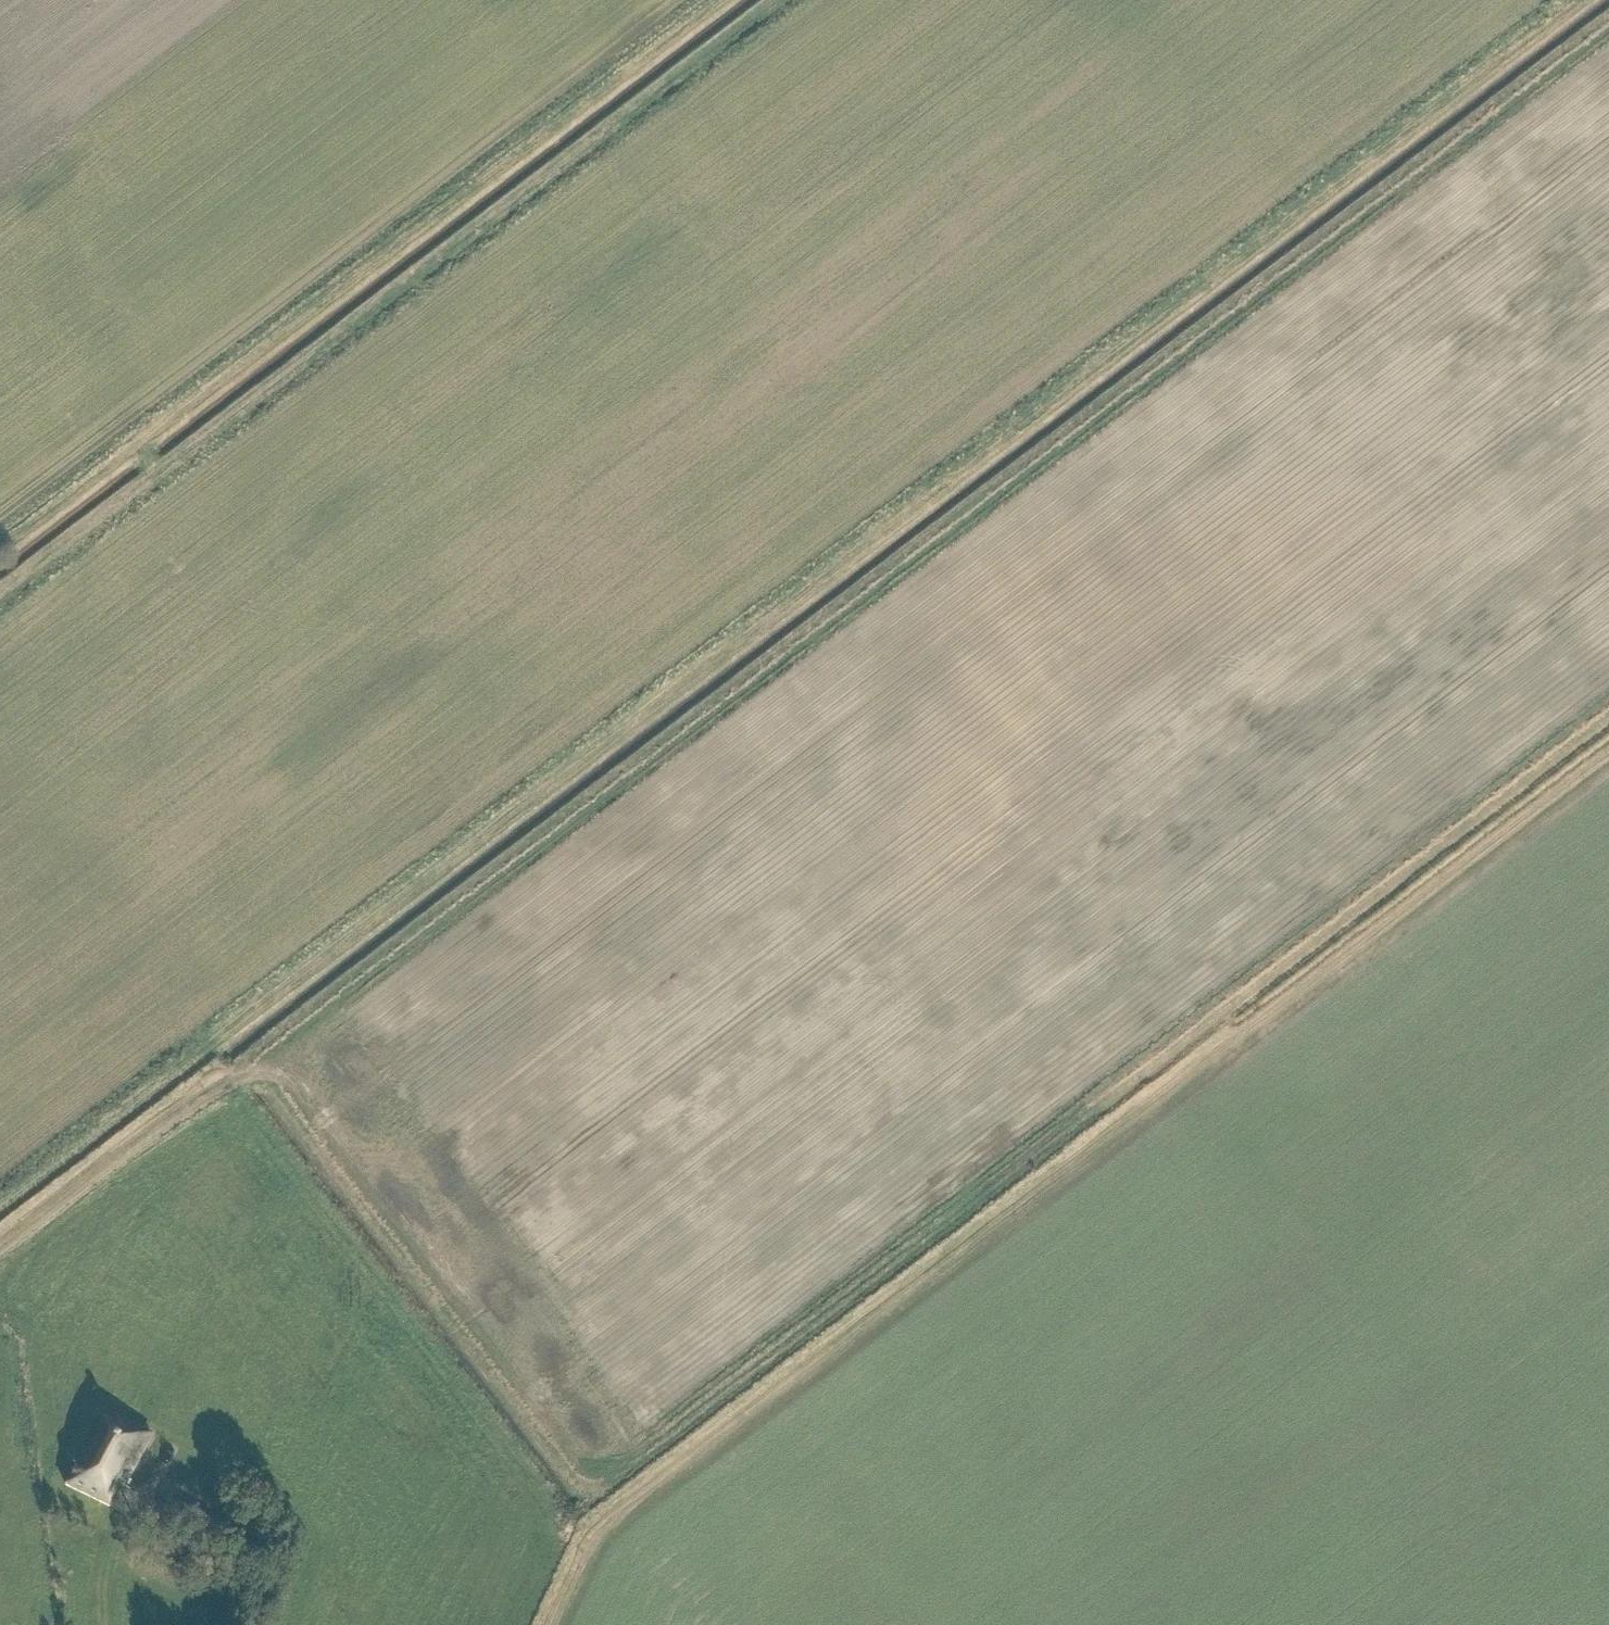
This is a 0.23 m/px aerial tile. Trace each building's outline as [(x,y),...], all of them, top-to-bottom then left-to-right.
[(75,1466),(65,1487),(110,1510),(121,1486),(124,1488),(151,1435),(116,1417),(114,1423),(97,1414),(72,1464),(75,1466)]
